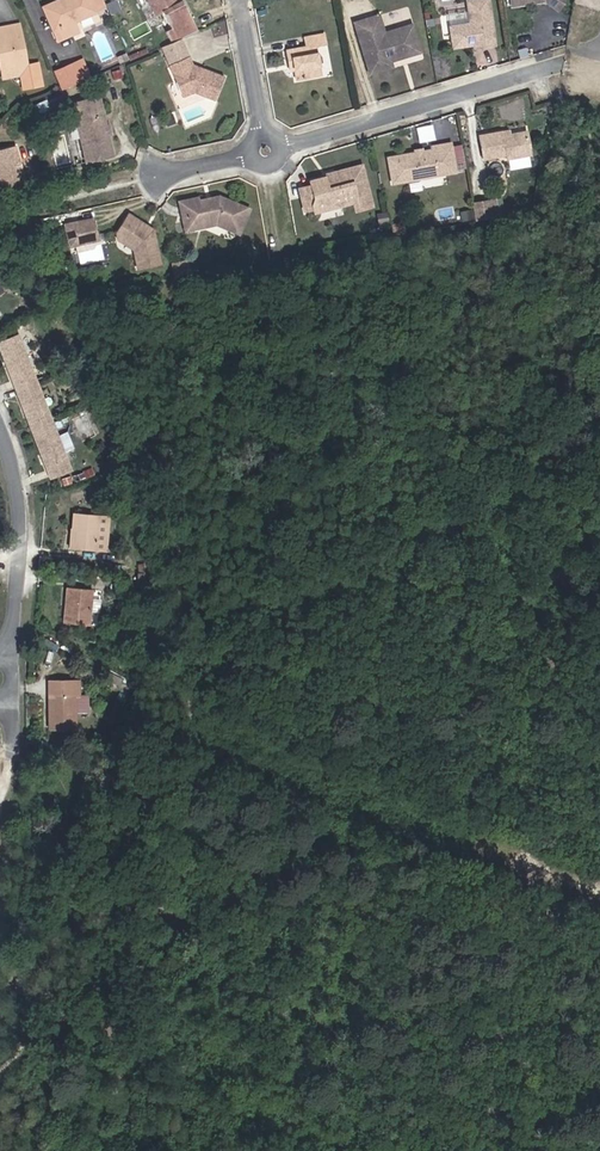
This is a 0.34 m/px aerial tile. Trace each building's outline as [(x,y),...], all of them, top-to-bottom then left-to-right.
[(43,7),(55,36),(75,28),(72,18),(93,9),(89,0),(59,0),(43,7)] [(93,9),(104,4),(102,0),(89,0),(93,9)] [(175,29),(176,28),(192,20),(182,0),(147,0),(149,3),(154,1),(165,20),(159,23),(165,34),(175,29)] [(445,26),(449,47),(467,44),(475,43),(476,47),(491,45),(483,0),(462,0),(466,23),(445,26)] [(554,8),(560,0),(542,0),(554,8)] [(82,27),(98,20),(96,15),(80,22),(82,27)] [(375,15),(351,23),(367,73),(388,66),(387,61),(417,51),(408,24),(381,32),(375,15)] [(0,26),(0,77),(17,74),(20,88),(39,84),(35,63),(24,65),(16,23),(0,26)] [(175,29),(165,34),(158,38),(155,40),(164,58),(183,48),(175,29)] [(318,30),(299,33),(300,42),(280,45),(282,58),(287,58),(289,74),(314,70),(310,42),(320,40),(318,30)] [(183,48),(164,58),(163,59),(179,90),(190,84),(212,92),(219,66),(187,55),(183,48)] [(79,59),(69,63),(76,79),(86,76),(79,59)] [(76,79),(69,63),(52,70),(59,87),(76,79)] [(97,94),(70,101),(82,157),(109,151),(105,133),(109,131),(107,122),(103,121),(97,94)] [(44,102),(30,108),(35,117),(48,110),(44,102)] [(497,138),(496,133),(475,137),(480,160),(501,155),(503,159),(526,154),(522,132),(504,136),(497,138)] [(414,153),(411,151),(385,156),(390,182),(451,170),(446,141),(431,143),(429,147),(421,149),(419,152),(417,153),(414,153)] [(20,188),(18,178),(21,177),(14,143),(0,146),(0,181),(2,181),(4,191),(20,188)] [(296,188),(299,208),(309,206),(308,203),(310,198),(313,196),(319,195),(322,207),(350,202),(353,212),(367,209),(359,169),(331,174),(329,178),(322,180),(321,178),(307,181),(307,186),(296,188)] [(213,197),(206,198),(205,201),(202,203),(199,202),(195,200),(191,201),(190,198),(172,202),(175,218),(182,217),(184,226),(194,224),(195,228),(210,224),(222,229),(231,233),(242,210),(213,197)] [(471,219),(489,216),(486,198),(469,202),(471,219)] [(486,198),(489,216),(495,215),(492,198),(486,198)] [(148,232),(124,217),(112,235),(114,241),(129,250),(133,270),(155,265),(148,232)] [(78,233),(89,230),(87,220),(59,226),(64,246),(80,243),(78,233)] [(91,239),(89,230),(78,233),(80,243),(91,239)] [(182,272),(179,260),(168,263),(171,274),(182,272)] [(73,486),(75,485),(55,431),(41,392),(25,346),(6,353),(22,399),(35,437),(47,470),(53,490),(64,487),(66,487),(69,486),(73,486)] [(98,565),(101,529),(75,526),(72,563),(98,565)] [(146,572),(144,585),(155,586),(157,573),(146,572)] [(92,601),(66,598),(62,634),(88,637),(92,601)] [(77,692),(46,691),(44,740),(69,741),(69,725),(78,725),(80,707),(76,705),(77,692)]
